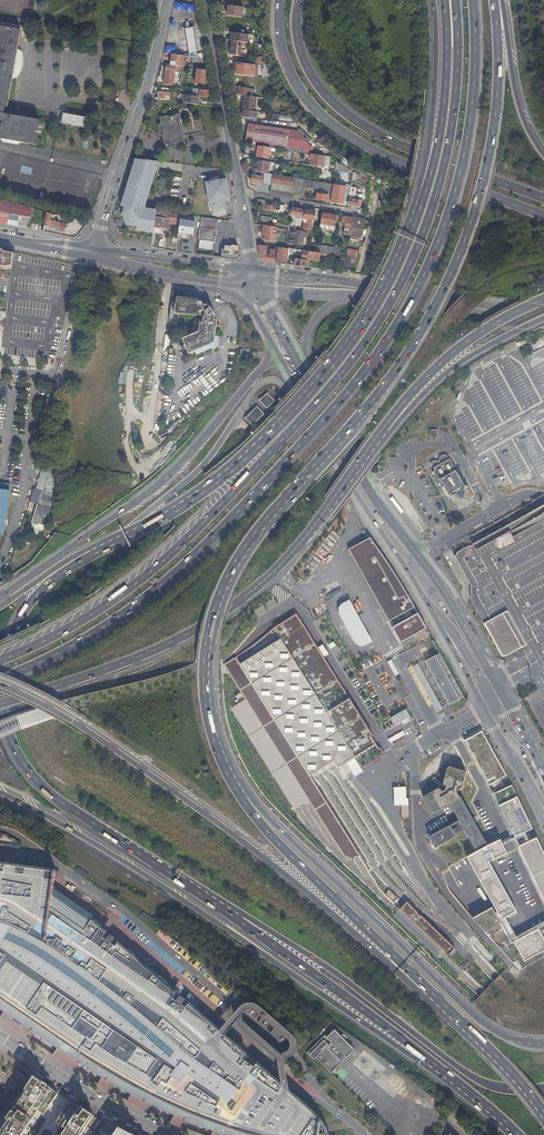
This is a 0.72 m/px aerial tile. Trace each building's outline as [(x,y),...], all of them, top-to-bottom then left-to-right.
[(176,2),(175,9),(196,11),(197,4),(176,2)] [(242,15),(243,7),(230,5),(229,11),(228,11),(227,16),(240,18),(241,14),(242,15)] [(21,30),(26,31),(26,26),(0,22),(0,27),(21,30)] [(0,139),(3,142),(17,144),(20,142),(34,144),(39,119),(3,114),(4,107),(7,107),(8,101),(12,78),(14,67),(17,49),(21,30),(0,27),(0,139)] [(186,34),(189,53),(198,52),(196,39),(195,33),(186,34)] [(241,50),(242,42),(231,41),(231,45),(228,45),(227,48),(230,49),(241,50)] [(167,45),(166,51),(177,53),(178,46),(167,45)] [(18,49),(17,49),(14,67),(12,78),(14,78),(16,78),(18,77),(19,75),(20,73),(22,69),(23,65),(23,61),(23,56),(22,54),(21,51),(20,49),(18,49)] [(172,54),(171,66),(174,66),(177,67),(183,67),(185,56),(172,54)] [(253,77),(254,65),(236,63),(235,74),(253,77)] [(165,79),(164,85),(171,86),(172,80),(174,66),(171,66),(167,65),(166,71),(166,72),(167,73),(166,76),(166,79),(165,79)] [(208,71),(197,69),(195,83),(206,84),(206,79),(209,80),(208,71)] [(249,96),(250,91),(250,89),(238,87),(237,95),(244,95),(249,96)] [(199,97),(207,98),(208,90),(200,89),(194,89),(193,89),(192,96),(199,97)] [(119,91),(118,108),(128,109),(129,91),(119,91)] [(161,92),(158,92),(158,98),(160,98),(160,99),(169,100),(170,93),(169,93),(161,92)] [(183,95),(182,103),(198,104),(199,97),(192,96),(183,95)] [(254,111),(256,97),(249,96),(244,95),(243,100),(242,110),(254,111)] [(257,119),(258,112),(254,111),(242,110),(241,117),(257,119)] [(60,124),(88,127),(89,116),(62,113),(60,124)] [(166,149),(172,148),(172,147),(179,145),(179,146),(185,146),(179,114),(160,117),(162,124),(159,124),(160,135),(163,135),(166,149)] [(290,130),(248,124),(246,141),(287,147),(290,130)] [(270,148),(258,146),(256,156),(268,158),(270,148)] [(295,157),(296,152),(273,148),(272,154),(295,157)] [(329,162),(323,161),(324,156),(310,154),(309,159),(313,159),(312,167),(321,168),(321,167),(328,168),(329,162)] [(343,157),(341,161),(347,165),(350,161),(343,157)] [(142,160),(136,160),(121,207),(123,208),(121,216),(128,227),(136,228),(136,230),(153,232),(156,210),(145,209),(144,208),(156,168),(147,165),(148,161),(142,160)] [(269,174),(270,162),(256,160),(254,172),(263,173),(269,174)] [(336,164),(336,171),(348,172),(349,165),(336,164)] [(273,175),(270,174),(269,174),(263,173),(263,176),(261,184),(272,186),(273,175)] [(292,193),(292,192),(294,178),(293,178),(273,175),(272,186),(271,190),(292,193)] [(261,184),(263,176),(261,176),(261,177),(251,176),(250,183),(261,184)] [(331,192),(332,184),(300,179),(298,179),(294,178),(292,192),(300,194),(301,187),(316,189),(319,190),(324,191),(331,192)] [(226,180),(206,183),(210,204),(210,203),(230,200),(226,180)] [(357,188),(350,187),(349,195),(347,205),(357,206),(357,205),(359,206),(360,200),(354,200),(357,188)] [(331,202),(343,204),(344,194),(345,190),(333,188),(331,202)] [(270,196),(291,199),(292,193),(271,190),(270,196)] [(329,202),(330,196),(323,195),(317,194),(316,200),(329,202)] [(1,213),(9,214),(20,216),(31,218),(33,208),(18,204),(0,199),(0,212),(1,213)] [(265,200),(257,199),(257,203),(263,204),(262,210),(279,213),(280,210),(275,210),(276,205),(267,203),(264,203),(265,200)] [(230,200),(210,203),(212,210),(226,208),(225,203),(230,202),(230,200)] [(290,211),(289,215),(291,215),(302,217),(303,217),(304,213),(302,212),(302,209),(293,207),(292,211),(290,211)] [(315,211),(305,210),(304,217),(303,219),(307,219),(306,223),(303,222),(302,228),(309,229),(311,229),(313,219),(314,219),(315,211)] [(58,225),(59,222),(55,221),(54,221),(55,215),(51,214),(52,213),(47,212),(45,220),(44,223),(49,224),(48,226),(52,227),(51,228),(57,230),(58,225)] [(169,220),(168,224),(179,225),(180,220),(181,214),(170,212),(169,220)] [(328,227),(330,214),(322,213),(321,222),(326,222),(326,225),(326,227),(328,227)] [(337,216),(330,214),(328,227),(335,228),(337,216)] [(302,217),(291,215),(291,219),(296,220),(295,226),(300,227),(302,217)] [(344,234),(350,235),(353,218),(344,216),(342,227),(345,227),(344,234)] [(155,218),(154,222),(157,223),(156,227),(167,229),(168,224),(169,220),(165,219),(155,218)] [(180,220),(179,225),(178,234),(178,237),(192,239),(195,222),(189,221),(189,219),(185,218),(185,221),(180,220)] [(361,237),(363,225),(363,219),(353,218),(350,235),(361,237)] [(276,227),(264,225),(262,236),(264,236),(263,241),(275,243),(276,238),(274,238),(276,227)] [(295,227),(293,226),(293,230),(291,230),(291,235),(292,235),(291,243),(302,245),(303,237),(307,237),(309,229),(302,228),(295,227)] [(200,228),(198,240),(214,242),(216,230),(200,228)] [(316,252),(317,245),(310,244),(309,251),(316,252)] [(238,252),(237,246),(231,245),(232,247),(225,246),(224,250),(222,250),(221,257),(237,259),(240,256),(240,252),(238,252)] [(316,252),(327,254),(328,246),(317,245),(316,252)] [(265,246),(258,246),(260,258),(263,261),(274,262),(276,251),(267,249),(267,247),(266,247),(265,246)] [(286,261),(287,261),(288,249),(278,247),(277,258),(286,260),(286,261)] [(308,260),(309,251),(289,248),(287,260),(290,260),(291,255),(293,255),(293,251),(295,251),(295,252),(302,254),(302,259),(308,260)] [(6,267),(5,269),(11,269),(13,253),(9,252),(9,251),(0,249),(0,266),(6,267)] [(307,267),(310,267),(311,263),(310,262),(310,260),(319,261),(320,256),(326,257),(327,254),(316,252),(309,251),(308,260),(307,267)] [(351,267),(355,267),(357,258),(347,257),(345,270),(350,271),(351,267)] [(294,265),(307,267),(308,260),(302,259),(295,258),(294,265)] [(202,304),(203,302),(203,299),(199,298),(199,299),(198,299),(194,299),(186,298),(181,297),(180,314),(192,315),(196,316),(196,322),(194,322),(194,327),(191,329),(185,331),(187,336),(182,338),(183,341),(182,342),(184,346),(185,345),(186,348),(184,349),(186,353),(188,352),(189,354),(195,351),(197,355),(208,350),(217,346),(218,346),(220,335),(219,335),(216,335),(216,330),(218,330),(219,324),(217,323),(217,320),(215,319),(215,314),(213,311),(214,310),(213,309),(211,306),(209,307),(207,304),(205,304),(202,304)] [(269,393),(260,401),(267,408),(276,400),(269,393)] [(257,406),(246,418),(253,426),(265,414),(257,406)] [(455,468),(448,455),(447,453),(446,453),(443,452),(440,454),(438,459),(435,458),(431,460),(431,461),(433,466),(435,469),(433,470),(440,483),(442,483),(444,485),(447,491),(451,490),(452,492),(453,491),(461,487),(463,486),(461,482),(462,482),(463,478),(462,476),(463,476),(458,467),(455,468)] [(450,453),(448,455),(455,468),(458,467),(450,453)] [(435,469),(433,466),(430,468),(430,470),(429,470),(439,487),(444,485),(442,483),(440,483),(433,470),(435,469)] [(56,474),(46,471),(42,484),(52,487),(56,474)] [(4,534),(10,484),(0,483),(0,534),(4,534)] [(38,501),(41,491),(34,488),(29,502),(37,504),(38,501)] [(51,505),(54,495),(41,491),(38,501),(51,505)] [(45,525),(51,505),(38,501),(37,504),(32,522),(35,524),(38,524),(38,523),(45,525)] [(476,541),(471,544),(543,678),(543,504),(476,541)] [(39,531),(40,529),(44,530),(45,525),(38,523),(38,524),(35,524),(34,527),(34,531),(38,533),(39,531)] [(351,549),(391,621),(417,606),(400,575),(372,538),(351,549)] [(360,649),(374,641),(352,599),(338,607),(360,649)] [(276,627),(283,639),(364,767),(386,753),(298,613),(276,627)] [(503,613),(492,619),(484,624),(502,656),(506,656),(522,647),(503,613)] [(423,614),(396,628),(404,643),(431,629),(423,614)] [(242,665),(312,777),(317,774),(324,769),(332,764),(337,761),(341,767),(343,766),(347,763),(357,778),(367,772),(364,767),(283,639),(242,665)] [(437,653),(433,655),(456,698),(460,696),(437,653)] [(433,655),(422,661),(446,704),(456,698),(433,655)] [(356,858),(361,855),(312,777),(242,665),(237,657),(225,665),(247,699),(311,801),(349,863),(351,862),(356,858)] [(311,801),(247,699),(230,709),(295,811),(297,810),(303,806),(308,803),(311,801)] [(481,731),(462,741),(486,786),(505,775),(481,731)] [(477,853),(486,848),(489,846),(461,795),(459,796),(457,791),(458,786),(460,787),(466,770),(449,765),(444,782),(446,783),(445,787),(441,789),(440,786),(424,796),(433,812),(449,801),(459,820),(450,825),(450,824),(429,836),(436,847),(456,836),(455,834),(464,829),(477,853)] [(512,785),(492,794),(511,838),(532,829),(512,785)] [(408,787),(395,787),(396,806),(402,806),(403,818),(409,818),(408,787)] [(428,825),(431,833),(450,824),(453,822),(451,818),(444,821),(443,818),(428,825)] [(536,837),(514,848),(543,908),(543,907),(543,855),(536,837)] [(500,920),(515,912),(487,863),(504,854),(497,842),(489,846),(486,848),(477,853),(465,860),(500,920)] [(4,1011),(13,1018),(19,1010),(22,1012),(26,1015),(21,1023),(22,1023),(26,1017),(38,1025),(34,1031),(58,1048),(65,1052),(69,1046),(80,1054),(76,1060),(80,1063),(102,1077),(115,1084),(132,1093),(136,1085),(150,1092),(146,1103),(151,1103),(175,1114),(181,1117),(188,1120),(210,1128),(214,1130),(220,1132),(222,1133),(223,1129),(224,1125),(226,1126),(236,1129),(237,1129),(235,1134),(329,1134),(326,1130),(324,1127),(323,1124),(322,1123),(321,1121),(318,1118),(317,1116),(315,1115),(314,1113),(310,1109),(308,1107),(296,1097),(289,1091),(285,1087),(281,1084),(278,1081),(273,1077),(270,1074),(264,1069),(261,1067),(256,1062),(253,1066),(243,1058),(246,1054),(242,1050),(236,1045),(229,1038),(207,1020),(188,1003),(186,1005),(181,1011),(168,1000),(172,996),(175,992),(173,990),(126,950),(117,942),(116,943),(110,950),(98,940),(103,934),(105,932),(104,931),(98,926),(91,920),(93,917),(52,889),(52,869),(26,865),(0,862),(0,1009),(4,1011)] [(85,878),(88,874),(77,867),(74,870),(85,878)] [(388,890),(384,894),(394,903),(398,898),(388,890)] [(408,902),(401,909),(447,953),(454,946),(408,902)] [(153,919),(143,912),(140,915),(151,923),(153,919)] [(534,929),(509,944),(521,964),(543,950),(543,946),(534,929)] [(117,942),(105,932),(103,934),(98,940),(110,950),(116,943),(117,942)] [(234,975),(223,968),(221,971),(231,978),(234,975)] [(188,1003),(175,992),(172,996),(168,1000),(181,1011),(186,1005),(188,1003)] [(536,996),(543,1011),(543,992),(536,996)] [(246,1032),(267,1049),(272,1054),(273,1055),(276,1057),(280,1058),(283,1059),(286,1058),(289,1057),(292,1055),(294,1052),(296,1049),(297,1045),(297,1042),(296,1041),(295,1037),(290,1032),(268,1013),(264,1009),(260,1006),(255,1002),(253,1002),(250,1002),(246,1002),(243,1003),(240,1005),(238,1009),(236,1013),(235,1016),(236,1020),(239,1025),(242,1028),(246,1032)] [(0,1017),(0,1021),(11,1028),(28,1040),(29,1039),(34,1031),(38,1025),(26,1017),(22,1023),(21,1023),(26,1015),(22,1012),(19,1010),(13,1018),(4,1011),(0,1017)] [(355,1048),(335,1028),(311,1051),(331,1072),(355,1048)] [(264,1063),(268,1059),(251,1045),(248,1049),(264,1063)] [(52,1056),(75,1071),(80,1063),(76,1060),(80,1054),(69,1046),(65,1052),(58,1048),(52,1056)] [(256,1062),(246,1054),(243,1058),(253,1066),(256,1062)] [(273,1070),(276,1066),(268,1059),(264,1063),(273,1070)] [(33,1077),(0,1127),(0,1134),(22,1134),(40,1108),(45,1112),(57,1094),(33,1077)] [(97,1085),(110,1092),(115,1084),(102,1077),(97,1085)] [(132,1093),(146,1103),(150,1092),(136,1085),(132,1093)] [(147,1112),(151,1103),(146,1103),(132,1093),(127,1102),(135,1106),(147,1112)] [(436,1099),(432,1103),(438,1109),(442,1105),(436,1099)] [(70,1102),(58,1120),(62,1122),(59,1126),(53,1134),(81,1134),(85,1130),(90,1134),(99,1120),(93,1117),(93,1116),(70,1102)] [(176,1126),(185,1129),(188,1120),(181,1117),(175,1114),(171,1123),(174,1125),(175,1125),(176,1126)] [(237,1129),(236,1129),(226,1126),(224,1125),(223,1129),(222,1133),(220,1132),(214,1130),(212,1134),(235,1134),(237,1129)]
